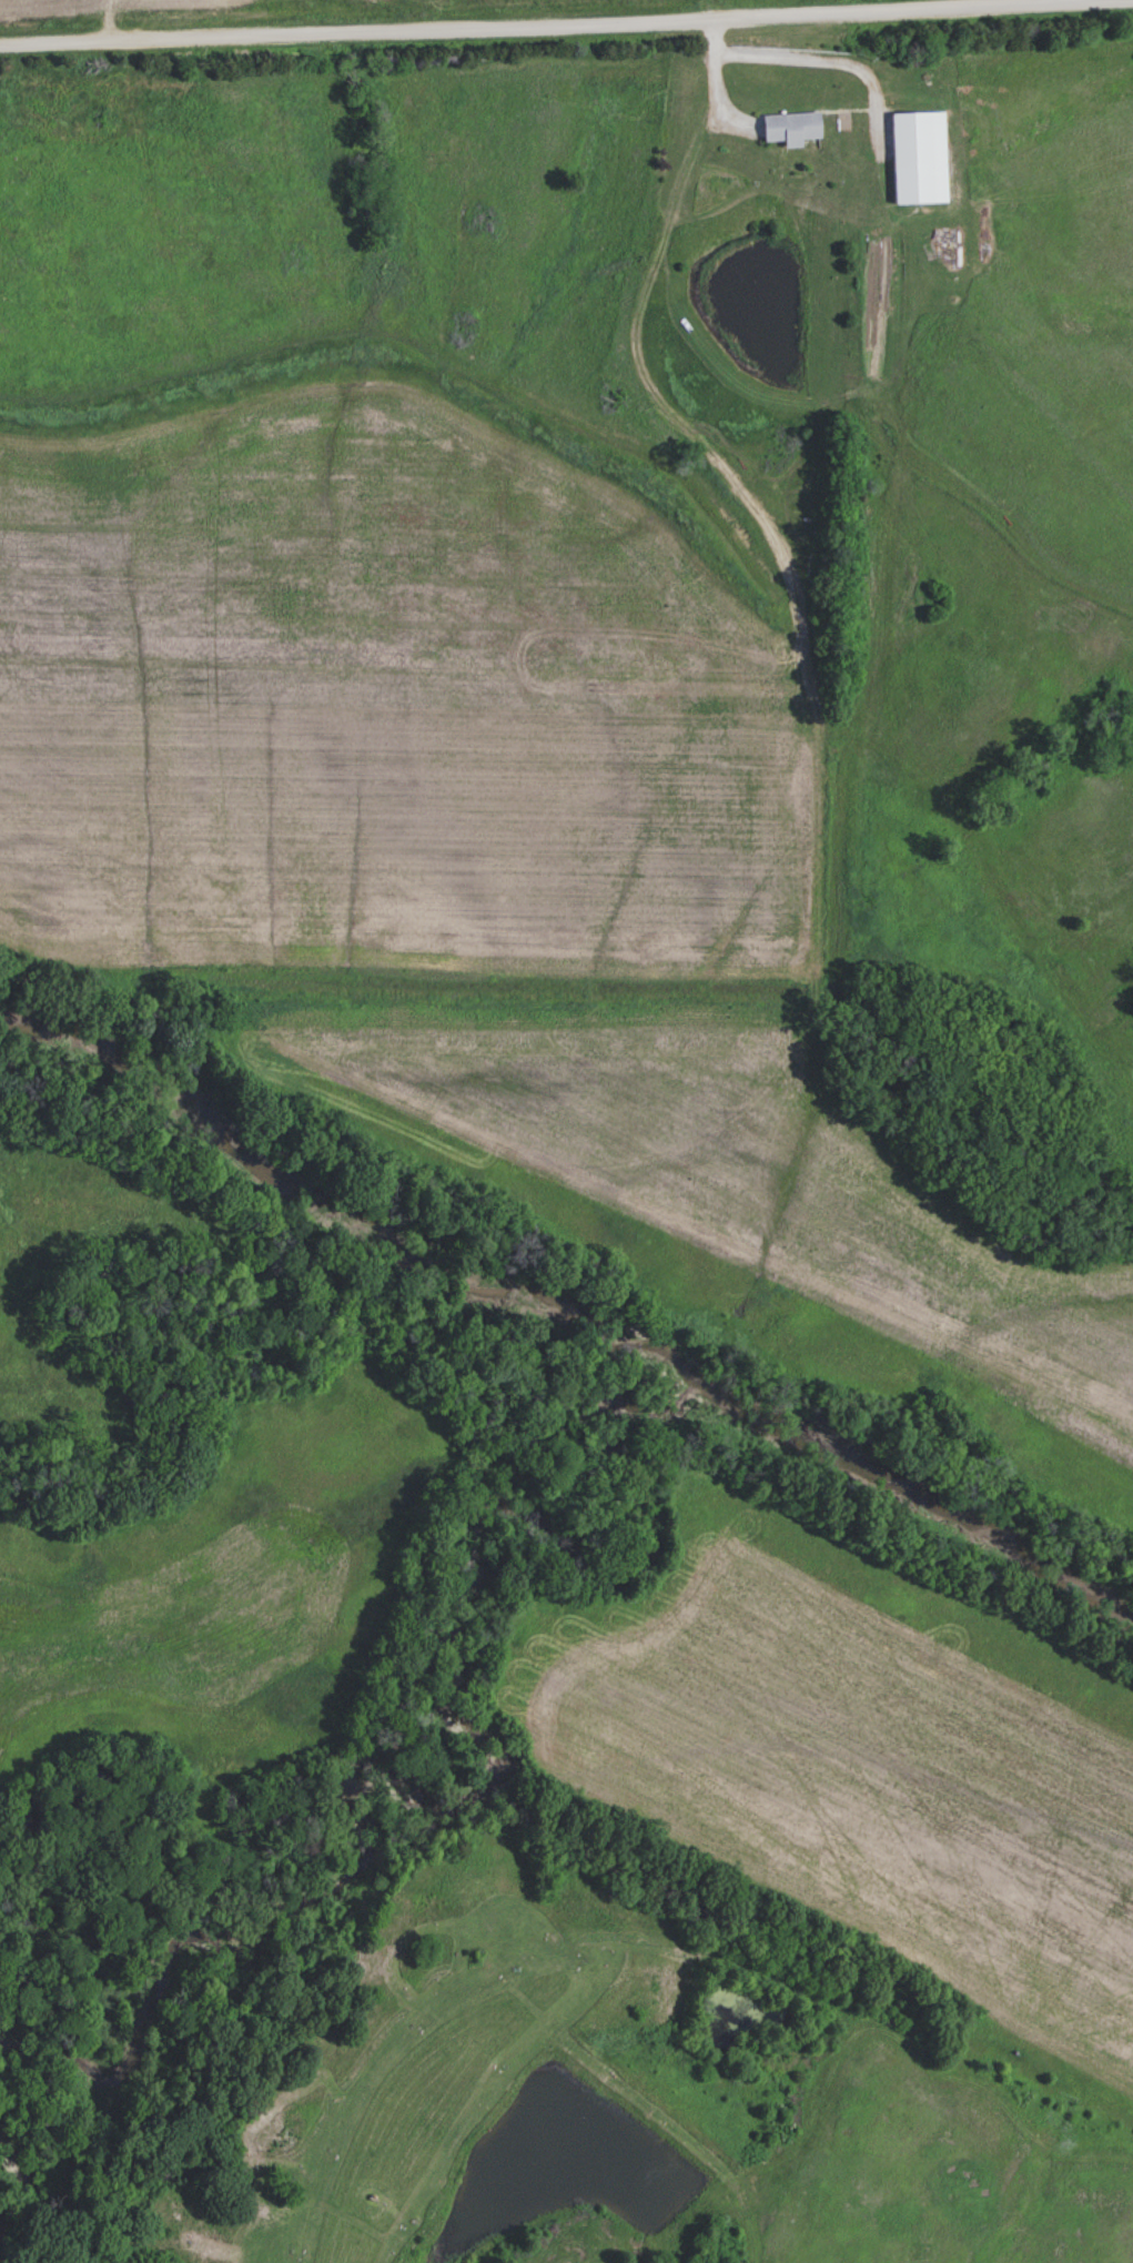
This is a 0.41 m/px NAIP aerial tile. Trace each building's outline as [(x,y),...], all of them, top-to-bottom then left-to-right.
[(766,112),(767,140),(789,139),(790,144),(807,144),(807,137),(825,136),(824,110),(766,112)] [(898,202),(949,202),(948,110),(897,111),(898,202)]
